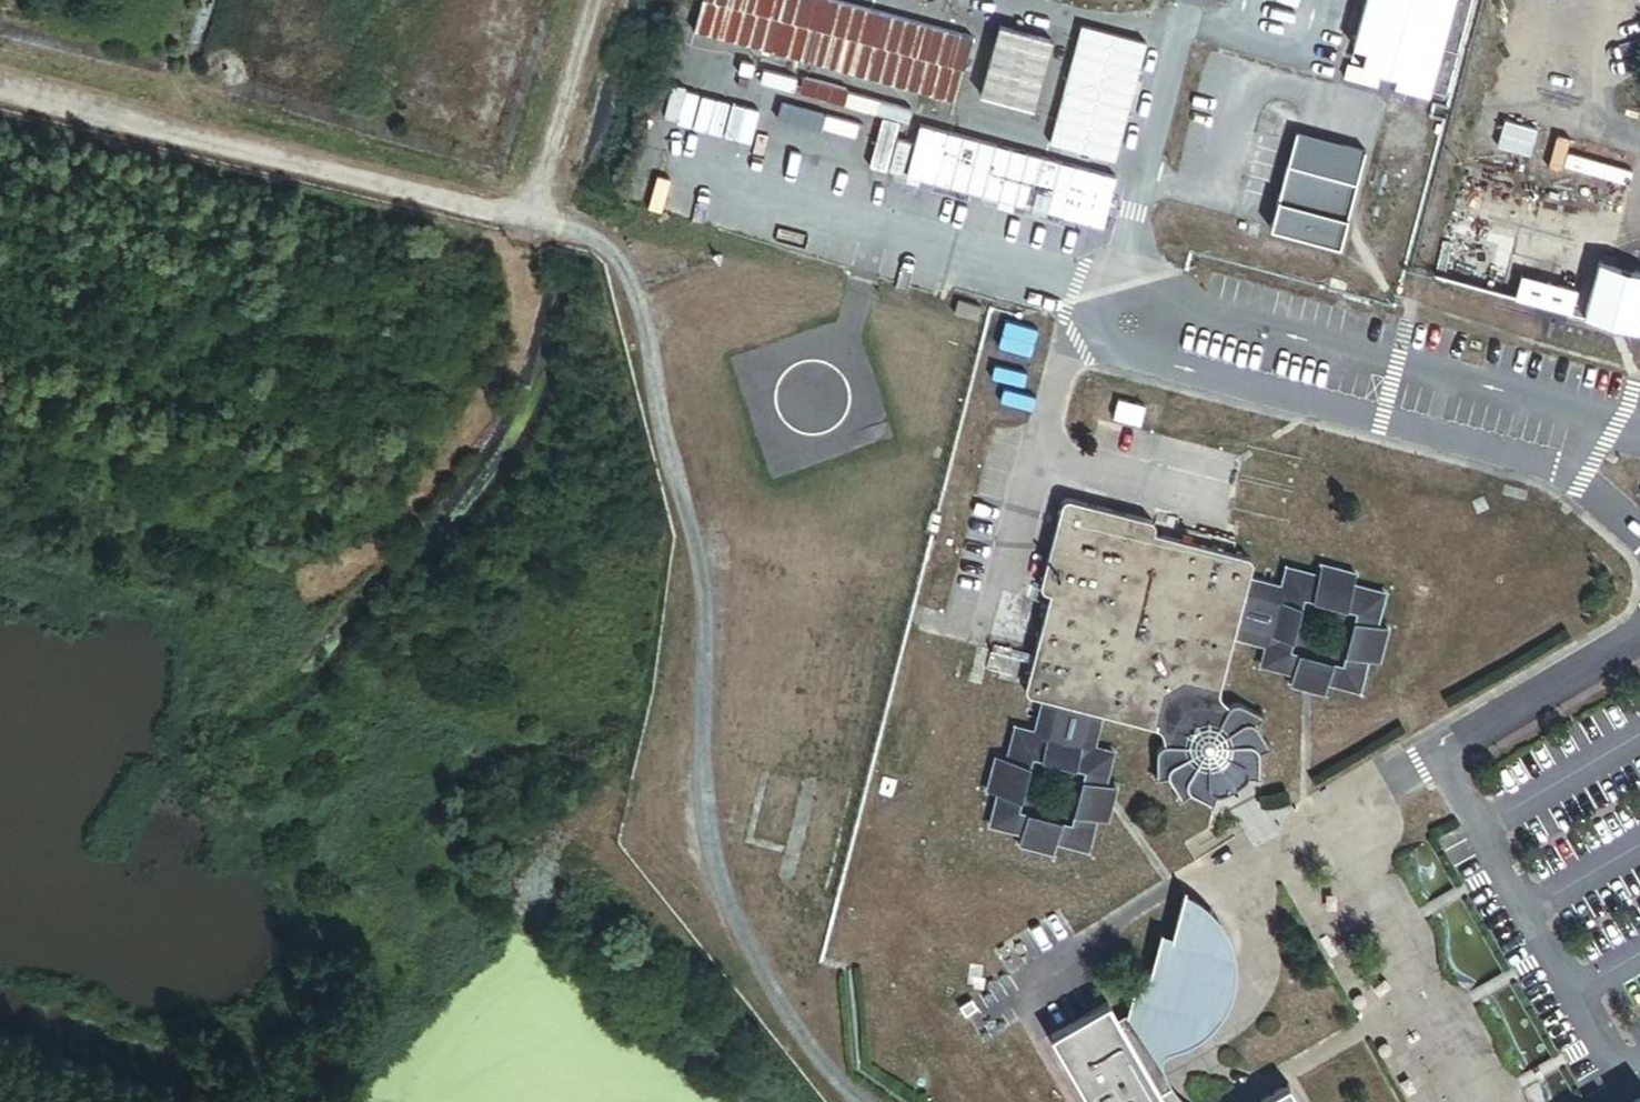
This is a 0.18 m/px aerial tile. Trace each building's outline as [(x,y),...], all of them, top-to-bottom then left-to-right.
[(1430,103),(1456,0),(1366,0),(1353,51),(1366,54),(1361,70),(1348,67),(1345,80),(1377,89),(1379,78),(1392,82),(1389,93),(1430,103)] [(1032,119),(1052,43),(1003,30),(983,106),(1032,119)] [(1535,132),(1503,124),(1497,148),(1528,156),(1535,132)] [(1341,255),(1367,156),(1296,137),(1269,236),(1341,255)] [(1588,318),(1639,332),(1639,274),(1603,264),(1588,318)] [(1580,294),(1525,280),(1520,301),(1575,315),(1580,294)] [(1224,693),(1239,641),(1272,650),(1266,668),(1296,679),(1293,688),(1329,698),(1332,687),(1362,694),(1371,662),(1381,664),(1391,631),(1380,628),(1388,597),(1358,587),(1361,579),(1325,568),(1322,579),(1292,570),(1287,589),(1255,581),(1258,565),(1255,561),(1161,536),(1160,528),(1156,524),(1076,502),(1072,501),(1069,503),(1066,507),(1044,586),(1047,592),(1053,597),(1029,688),(1029,694),(1033,699),(1047,703),(1038,737),(1021,732),(1012,763),(1002,760),(992,793),(1003,796),(995,827),(1026,836),(1023,847),(1058,856),(1061,843),(1091,851),(1100,821),(1110,823),(1120,791),(1108,787),(1117,756),(1097,751),(1107,719),(1163,733),(1168,739),(1168,746),(1164,752),(1161,761),(1161,784),(1171,781),(1184,803),(1194,797),(1215,807),(1220,798),(1225,797),(1233,794),(1242,790),(1254,780),(1263,782),(1264,758),(1274,750),(1261,727),(1268,719),(1243,704),(1231,709),(1224,693)] [(1238,955),(1237,945),(1231,930),(1221,912),(1212,900),(1202,892),(1185,881),(1174,925),(1161,922),(1153,962),(1140,960),(1131,1004),(1119,1009),(1111,992),(1053,1023),(1096,1101),(1184,1101),(1181,1097),(1170,1082),(1159,1058),(1158,1049),(1175,1040),(1188,1038),(1211,1026),(1219,1020),(1226,1009),(1232,993),(1237,973),(1238,955)] [(1291,1079),(1246,1101),(1302,1101),(1291,1079)]
